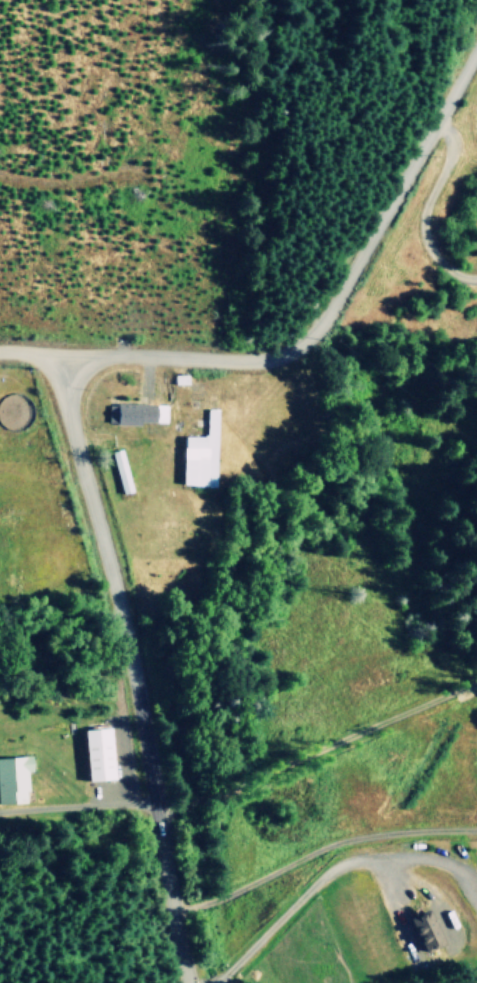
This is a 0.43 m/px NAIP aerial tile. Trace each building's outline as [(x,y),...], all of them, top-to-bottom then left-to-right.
[(108,403),(107,423),(141,424),(141,422),(158,422),(158,404),(108,403)] [(214,486),(216,408),(206,408),(205,436),(183,435),(182,485),(214,486)] [(116,778),(110,727),(83,730),(88,781),(116,778)] [(25,771),(32,771),(31,756),(0,757),(0,804),(27,802),(25,771)] [(445,943),(429,909),(409,918),(426,953),(445,943)]
